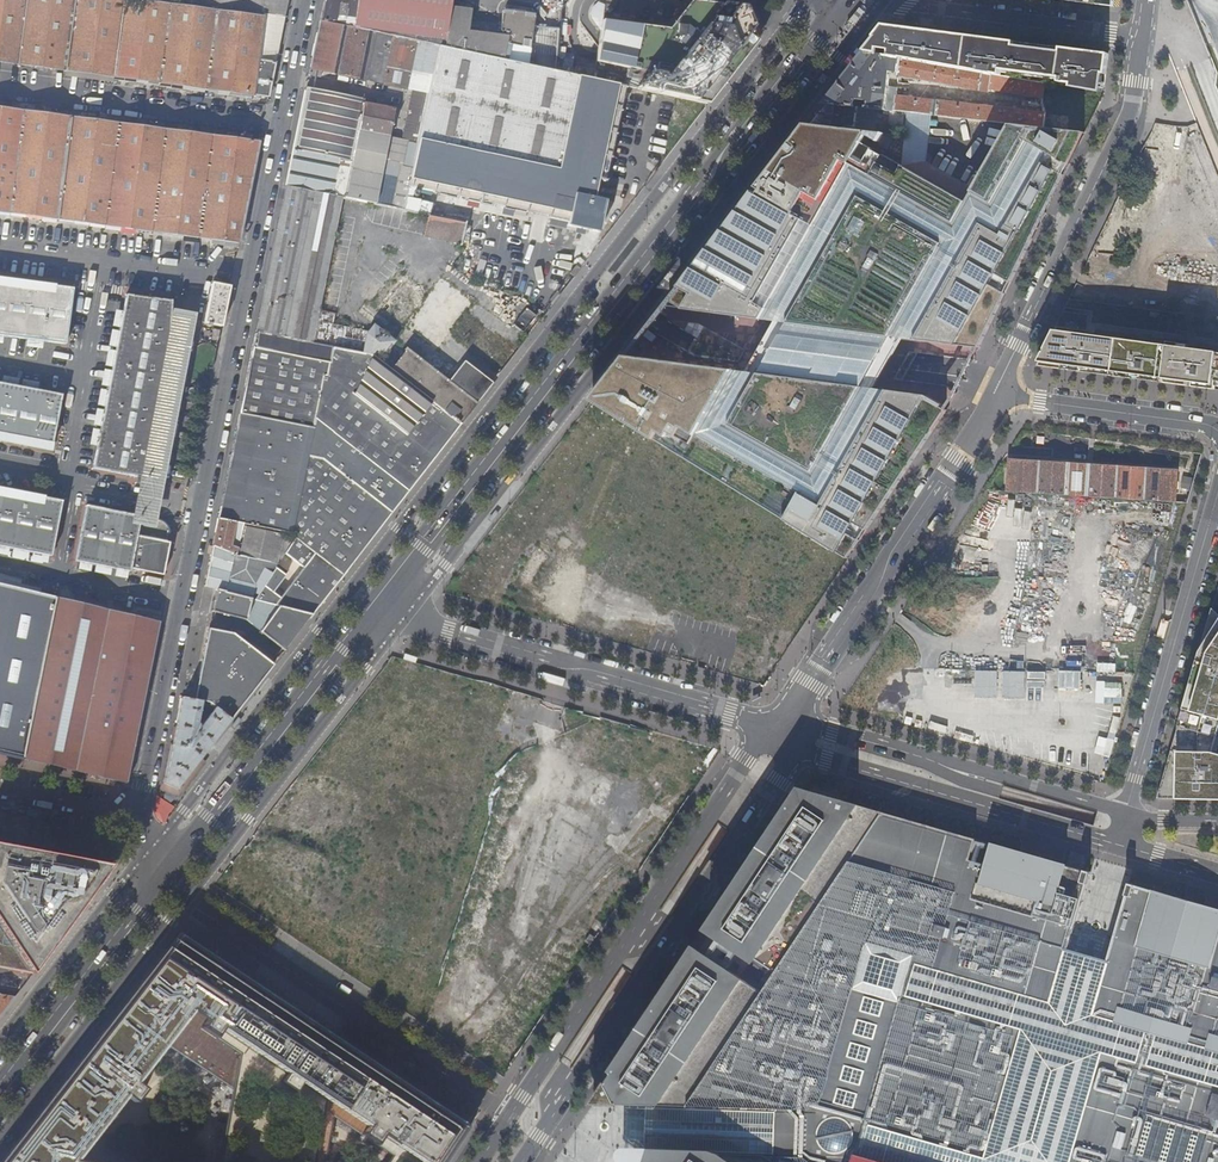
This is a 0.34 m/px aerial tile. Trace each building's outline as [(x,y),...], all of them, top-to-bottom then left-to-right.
[(83,0),(0,0),(0,66),(73,76),(83,0)] [(260,98),(265,61),(271,17),(131,0),(83,0),(73,76),(260,98)] [(169,3),(138,0),(131,0),(271,17),(284,19),(288,0),(169,0),(169,3)] [(320,21),(438,46),(503,61),(505,45),(521,48),(523,39),(531,41),(534,17),(525,16),(525,13),(513,11),(513,14),(504,13),(501,30),(503,31),(502,36),(468,31),(471,9),(451,7),(451,0),(325,0),(320,21)] [(592,80),(626,87),(708,105),(757,42),(741,10),(689,3),(670,27),(600,17),(592,80)] [(306,91),(287,187),(342,198),(376,205),(383,175),(394,178),(388,207),(403,210),(408,187),(438,46),(320,21),(311,69),(322,71),(412,91),(401,141),(389,138),(396,110),(306,91)] [(912,30),(884,26),(875,38),(876,39),(867,51),(1003,75),(1003,71),(1065,77),(1064,82),(1073,83),(1072,88),(1086,90),(1103,93),(1107,86),(1109,86),(1114,57),(948,35),(948,38),(911,33),(912,30)] [(438,46),(408,187),(481,203),(483,196),(569,215),(567,225),(600,232),(606,200),(602,199),(607,177),(626,87),(592,80),(503,61),(438,46)] [(846,76),(863,54),(857,49),(840,71),(846,76)] [(867,51),(865,51),(863,54),(846,76),(824,104),(860,108),(892,112),(907,113),(935,117),(951,118),(1012,125),(1028,127),(1045,129),(1047,113),(897,96),(895,104),(887,103),(889,92),(890,88),(892,73),(900,74),(900,77),(990,92),(990,90),(1044,99),(1045,92),(1047,83),(1045,83),(1003,75),(867,51)] [(265,61),(260,98),(275,100),(282,63),(265,61)] [(320,78),(322,71),(311,69),(309,76),(320,78)] [(808,124),(821,107),(814,101),(800,118),(808,124)] [(860,108),(824,104),(821,107),(808,124),(807,125),(872,132),(876,133),(877,122),(858,120),(860,108)] [(259,144),(0,110),(0,212),(24,215),(44,218),(121,228),(135,230),(239,244),(259,144)] [(889,134),(899,136),(904,136),(907,113),(892,112),(889,134)] [(932,140),(935,117),(907,113),(904,136),(901,164),(967,202),(975,189),(930,163),(932,140)] [(979,349),(1038,229),(1085,134),(1083,134),(1045,129),(1028,127),(1012,125),(975,189),(967,202),(901,164),(865,144),(872,132),(807,125),(725,230),(708,252),(697,266),(669,302),(682,312),(772,324),(920,342),(979,349)] [(463,246),(469,224),(432,215),(427,236),(463,246)] [(570,274),(575,278),(582,270),(577,266),(570,274)] [(401,325),(429,287),(402,267),(374,305),(401,325)] [(438,351),(477,303),(444,277),(405,325),(438,351)] [(217,323),(227,283),(209,279),(200,320),(208,325),(207,327),(211,328),(212,325),(217,323)] [(70,347),(78,291),(55,288),(53,299),(52,300),(52,301),(50,303),(48,303),(47,303),(45,302),(44,301),(44,300),(43,299),(44,286),(0,281),(0,338),(70,347)] [(53,299),(55,288),(44,286),(43,299),(44,300),(44,301),(45,302),(47,303),(48,303),(50,303),(52,301),(52,300),(53,299)] [(148,480),(183,305),(133,297),(98,470),(148,480)] [(335,313),(319,309),(317,320),(333,324),(335,313)] [(893,393),(920,342),(772,324),(746,372),(893,393)] [(257,332),(219,519),(243,524),(287,533),(291,536),(309,454),(325,379),(328,379),(334,347),(257,332)] [(1037,367),(1215,390),(1216,382),(1217,382),(1217,352),(1216,352),(1216,351),(1196,348),(1196,352),(1177,349),(1178,342),(1167,341),(1167,344),(1086,334),(1085,337),(1054,333),(1037,367)] [(325,379),(309,454),(323,457),(390,514),(434,458),(406,435),(426,409),(433,415),(424,425),(446,442),(460,425),(390,371),(379,362),(370,354),(334,347),(328,379),(325,379)] [(847,559),(947,412),(942,409),(943,406),(937,403),(927,397),(893,393),(746,372),(627,357),(592,400),(719,479),(847,559)] [(59,439),(67,398),(0,385),(0,441),(42,450),(44,440),(45,439),(46,438),(47,438),(48,437),(49,436),(51,436),(52,437),(59,439)] [(56,452),(59,439),(52,437),(51,436),(49,436),(48,437),(47,438),(46,438),(45,439),(44,440),(42,450),(56,452)] [(309,454),(291,536),(294,539),(308,550),(343,576),(390,514),(323,457),(309,454)] [(1012,492),(1179,502),(1181,471),(1014,461),(1012,492)] [(55,557),(66,504),(43,499),(41,510),(40,511),(40,512),(39,513),(37,513),(36,514),(34,513),(33,513),(32,512),(32,511),(31,510),(31,509),(31,508),(33,498),(0,491),(0,546),(55,557)] [(41,510),(43,499),(33,498),(31,508),(31,509),(31,510),(32,511),(32,512),(33,513),(34,513),(36,514),(37,513),(39,513),(40,512),(40,511),(41,510)] [(80,561),(135,572),(135,571),(144,525),(145,520),(90,509),(80,561)] [(243,524),(219,519),(206,586),(217,589),(252,599),(256,600),(294,539),(291,536),(287,533),(243,524)] [(144,525),(135,571),(137,571),(164,577),(170,545),(169,544),(171,541),(173,536),(172,533),(171,529),(169,526),(165,524),(162,523),(157,523),(154,525),(152,526),(152,527),(144,525)] [(343,576),(308,550),(299,563),(317,576),(320,578),(311,592),(323,601),(343,576)] [(134,575),(135,572),(80,561),(79,563),(134,575)] [(320,578),(317,576),(314,580),(311,578),(305,587),(311,592),(320,578)] [(0,584),(0,755),(30,762),(62,601),(0,584)] [(252,599),(217,589),(213,612),(248,620),(252,599)] [(1160,797),(1177,798),(1176,753),(1212,752),(1217,732),(1217,592),(1160,797)] [(166,625),(62,601),(30,762),(135,785),(166,625)] [(279,606),(259,633),(285,650),(312,615),(279,606)] [(214,708),(230,720),(266,675),(272,666),(231,634),(209,630),(195,701),(202,703),(210,705),(214,708)] [(1078,689),(1079,671),(1056,671),(1056,688),(1078,689)] [(1093,682),(1093,704),(1121,703),(1120,682),(1093,682)] [(195,701),(183,699),(166,782),(178,788),(180,786),(200,760),(201,759),(230,720),(214,708),(200,726),(197,725),(202,703),(195,701)] [(200,726),(214,708),(210,705),(202,703),(197,725),(200,726)] [(1092,753),(1108,757),(1112,740),(1096,736),(1092,753)] [(1212,752),(1176,753),(1177,798),(1217,799),(1217,754),(1212,752)] [(1129,883),(1108,960),(1087,953),(1068,948),(1090,871),(802,789),(710,928),(771,968),(757,988),(697,948),(607,1084),(608,1085),(609,1086),(610,1088),(611,1088),(612,1089),(613,1092),(614,1094),(614,1095),(615,1097),(616,1099),(616,1100),(616,1102),(617,1104),(648,1105),(648,1108),(661,1109),(661,1127),(660,1147),(646,1146),(646,1149),(646,1151),(645,1153),(645,1156),(644,1158),(643,1161),(1217,1161),(1217,908),(1129,883)] [(157,798),(151,818),(168,823),(174,803),(157,798)] [(111,867),(0,845),(0,969),(32,975),(111,867)] [(178,932),(2,1161),(128,1161),(118,1115),(181,1025),(207,1037),(187,1161),(293,1161),(301,1069),(387,1105),(358,1161),(449,1161),(473,1127),(178,932)] [(16,998),(0,996),(0,1018),(16,998)] [(608,1085),(607,1084),(594,1104),(617,1104),(616,1102),(616,1100),(616,1099),(615,1097),(614,1095),(614,1094),(613,1092),(612,1089),(611,1088),(610,1088),(609,1086),(608,1085)] [(646,1149),(644,1149),(628,1149),(625,1150),(623,1151),(623,1154),(625,1156),(633,1161),(643,1161),(644,1158),(645,1156),(645,1153),(646,1151),(646,1149)]
